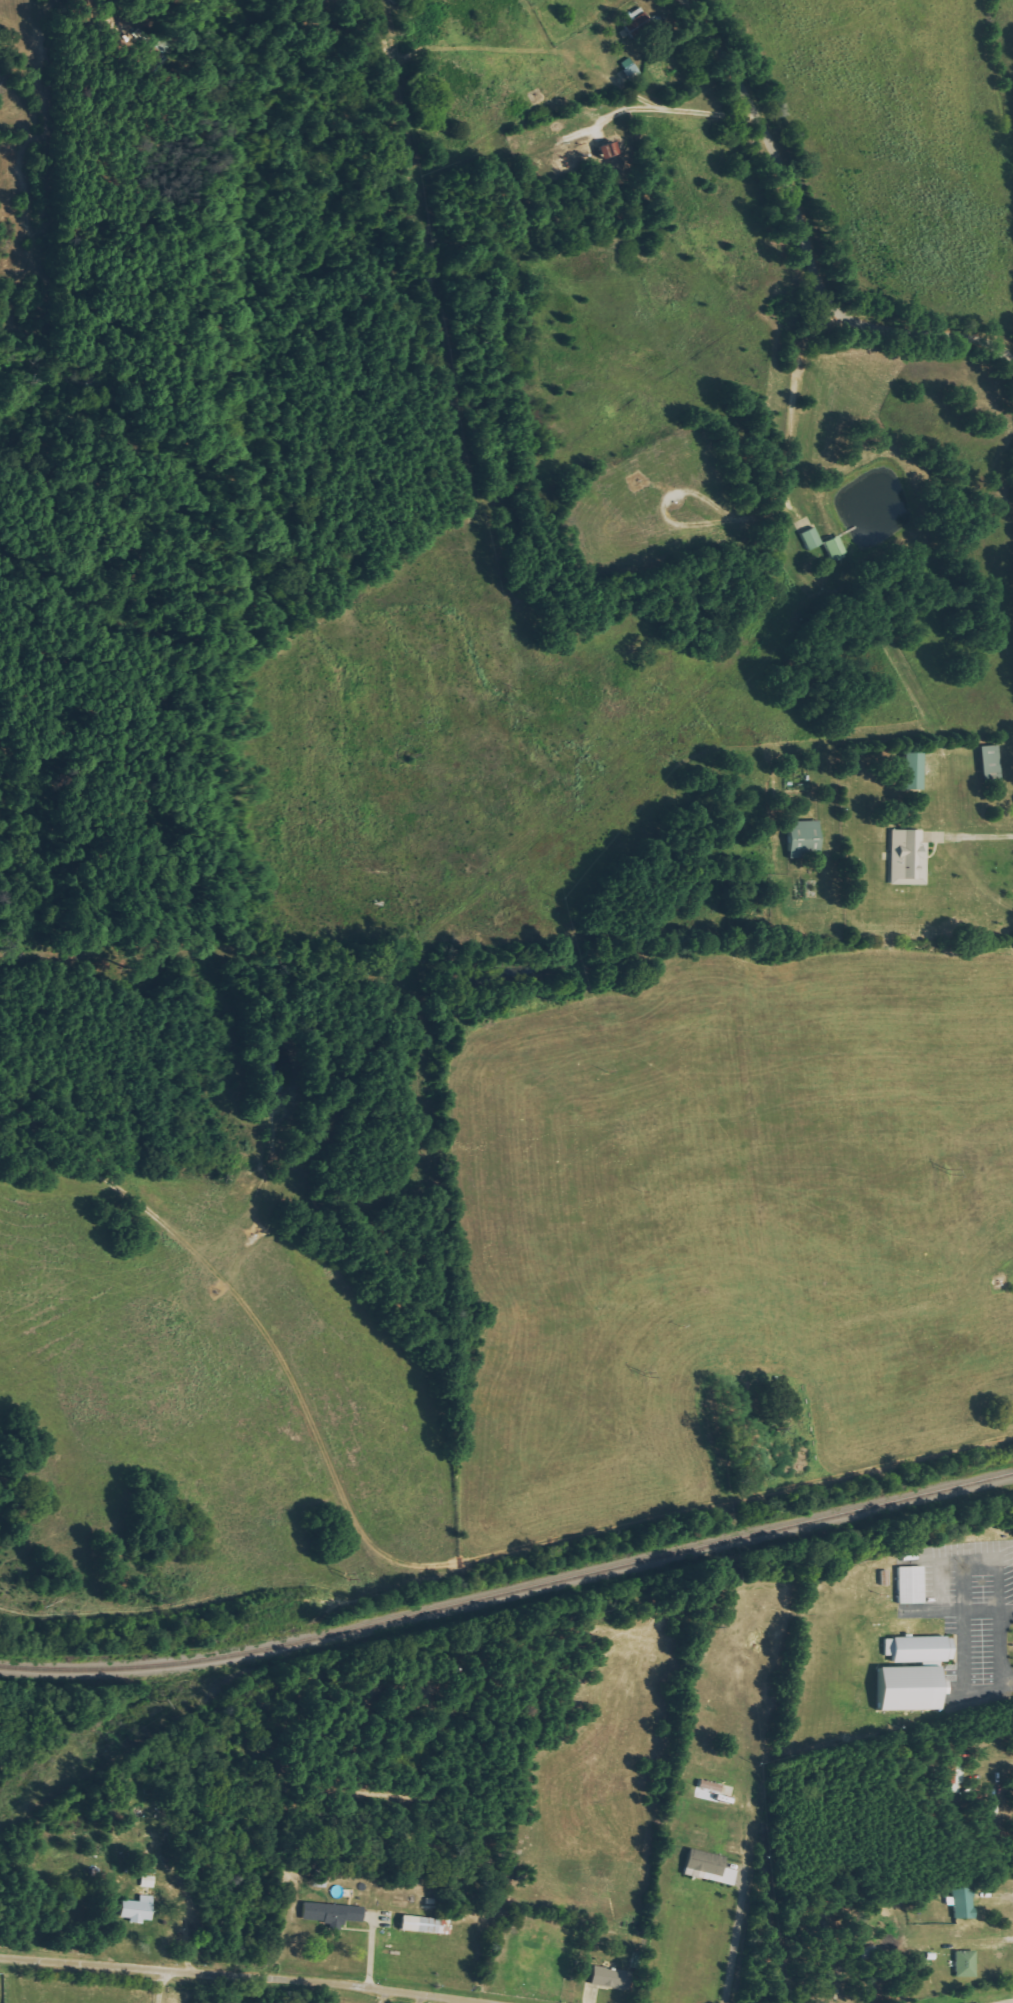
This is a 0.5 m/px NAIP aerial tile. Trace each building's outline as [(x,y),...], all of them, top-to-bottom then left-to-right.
[(630,41),(653,26),(641,8),(618,23),(630,41)] [(594,146),(598,159),(615,155),(611,141),(594,146)] [(806,550),(820,545),(813,528),(799,533),(806,550)] [(821,543),(830,560),(844,553),(836,536),(821,543)] [(979,776),(998,775),(996,746),(978,747),(979,776)] [(921,754),(902,754),(901,791),(920,791),(921,754)] [(817,855),(816,821),(786,822),(787,856),(817,855)] [(920,831),(889,831),(888,885),(925,886),(925,843),(920,843),(920,831)] [(922,1604),(922,1567),(896,1567),(897,1604),(922,1604)] [(890,1663),(949,1662),(948,1637),(889,1638),(890,1663)] [(876,1711),(936,1710),(935,1666),(875,1668),(876,1711)] [(947,1793),(963,1794),(964,1755),(953,1755),(953,1764),(948,1764),(947,1793)] [(721,1787),(699,1780),(696,1787),(719,1794),(721,1787)] [(724,1857),(686,1849),(681,1875),(734,1886),(737,1871),(722,1868),(724,1857)] [(153,1877),(140,1876),(139,1887),(152,1888),(153,1877)] [(953,1919),(973,1919),(974,1887),(954,1886),(953,1919)] [(118,1920),(149,1922),(150,1896),(137,1896),(137,1901),(119,1900),(118,1920)] [(362,1907),(301,1904),(300,1923),(342,1926),(342,1921),(361,1922),(362,1907)] [(446,1935),(447,1919),(412,1918),(411,1933),(446,1935)] [(954,1977),(974,1977),(974,1952),(954,1952),(954,1977)] [(589,1985),(624,1989),(626,1971),(591,1967),(589,1985)]
